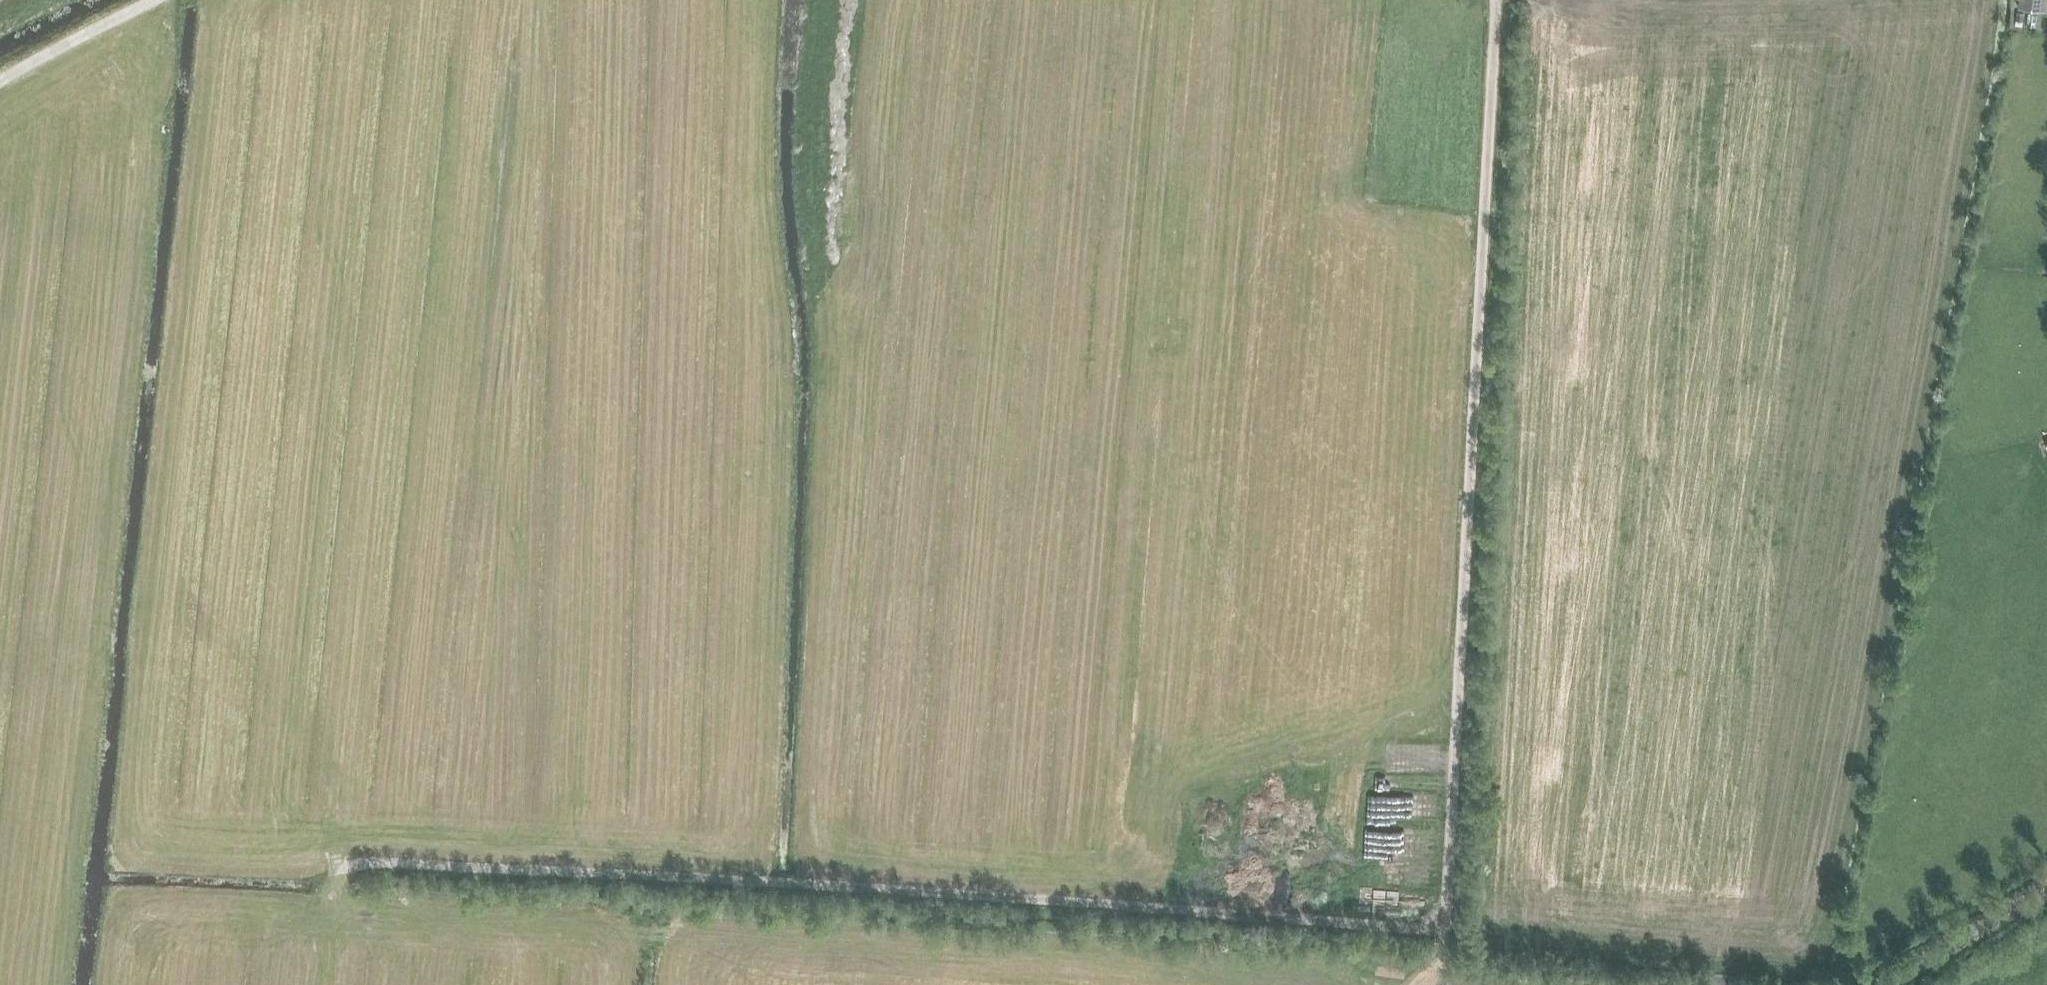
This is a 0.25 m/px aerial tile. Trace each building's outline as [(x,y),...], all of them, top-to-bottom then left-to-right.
[(2017,7),(2045,10),(2046,0),(2018,0),(2017,7)]
